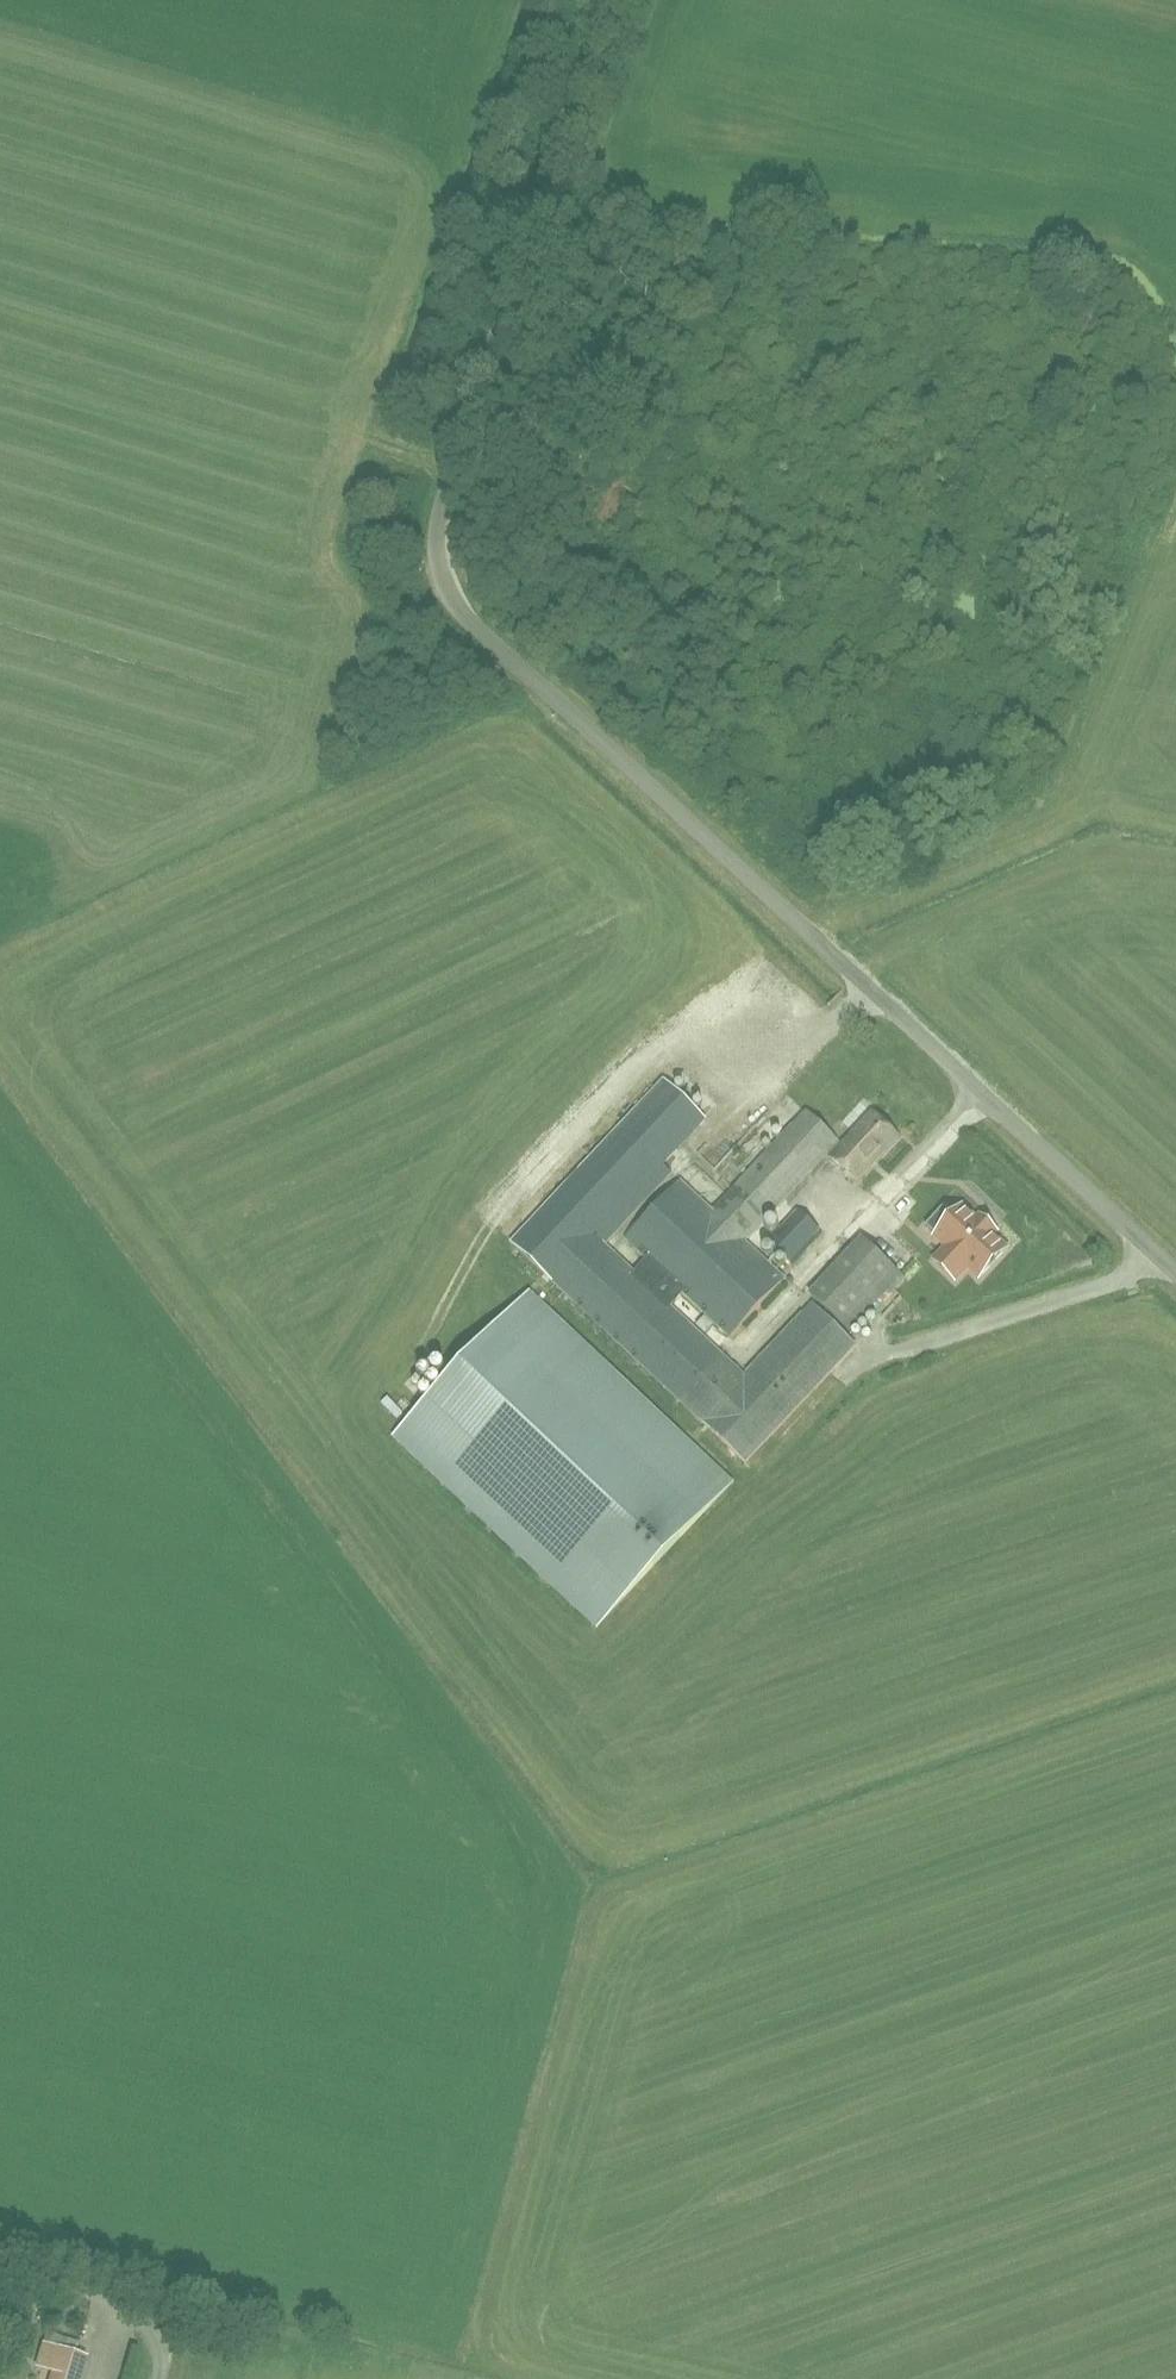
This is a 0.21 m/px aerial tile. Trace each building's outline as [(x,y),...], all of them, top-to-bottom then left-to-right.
[(834,1193),(904,1138),(885,1113),(814,1168),(834,1193)] [(762,1186),(778,1202),(840,1139),(817,1116),(764,1170),(755,1160),(737,1179),(753,1195),(762,1186)] [(721,1169),(742,1153),(731,1137),(709,1153),(721,1169)] [(1006,1249),(993,1236),(996,1232),(980,1217),(976,1220),(963,1208),(954,1217),(943,1207),(925,1227),(936,1236),(935,1237),(946,1248),(934,1261),(955,1280),(967,1267),(979,1278),(1006,1249)] [(789,1265),(818,1233),(797,1213),(767,1245),(789,1265)] [(850,1332),(901,1275),(862,1240),(810,1296),(850,1332)] [(87,2357),(74,2353),(77,2342),(46,2333),(41,2349),(57,2353),(49,2378),(80,2378),(87,2357)]
